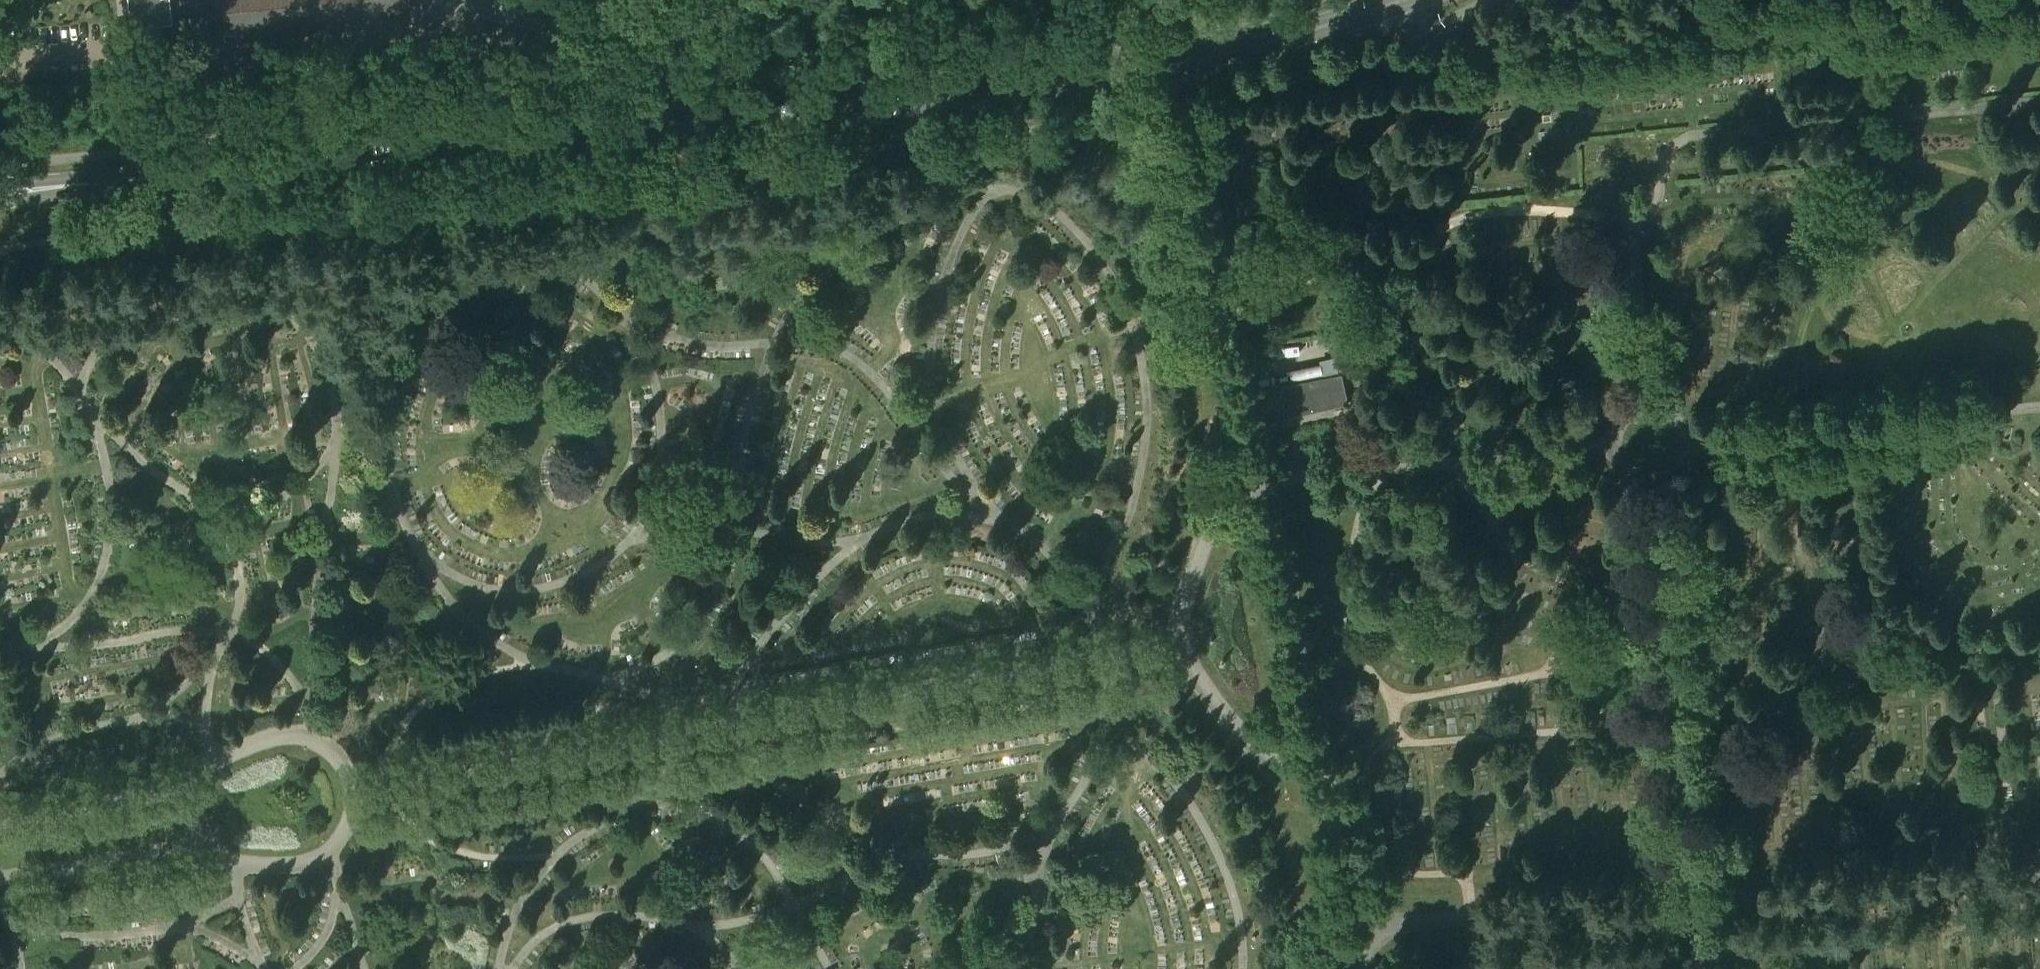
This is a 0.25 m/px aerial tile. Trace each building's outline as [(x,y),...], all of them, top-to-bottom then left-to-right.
[(128,19),(169,15),(168,0),(126,0),(128,19)] [(209,32),(408,11),(407,0),(206,0),(209,32)] [(1342,372),(1309,378),(1279,385),(1286,416),(1349,402),(1342,372)]
